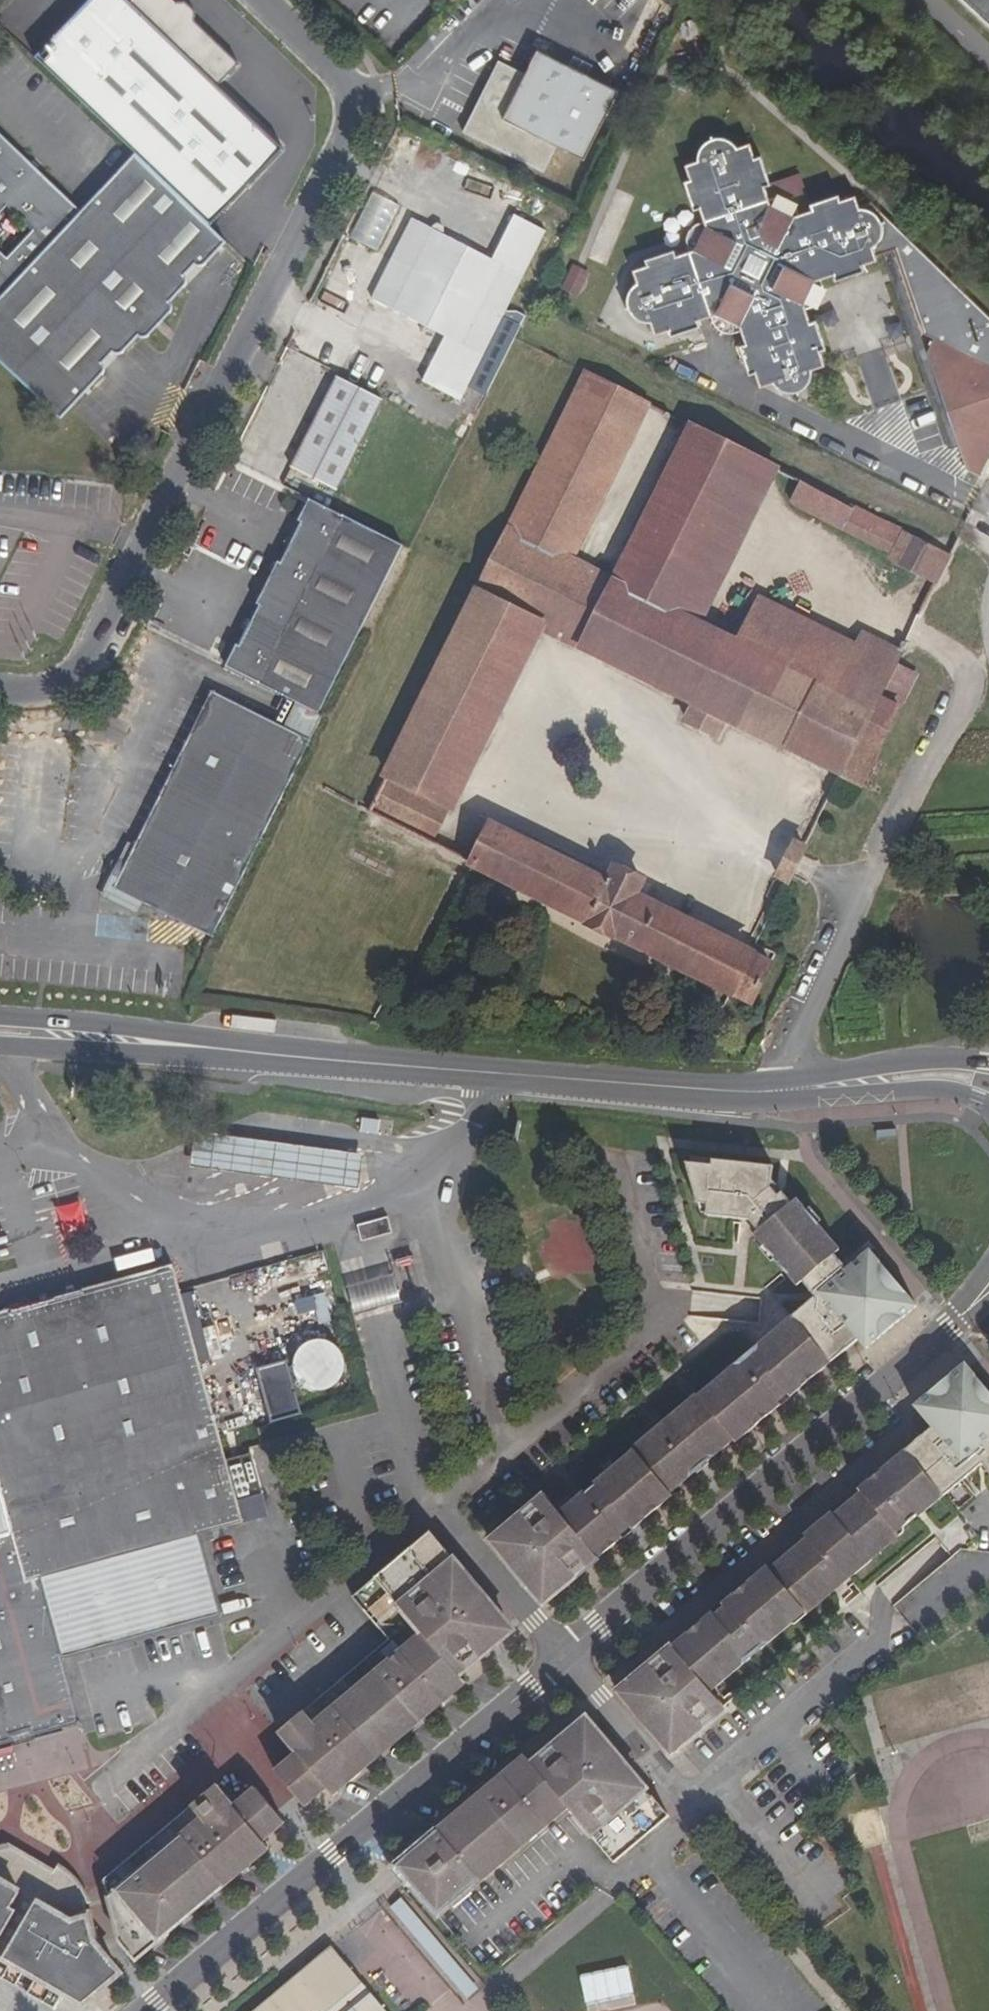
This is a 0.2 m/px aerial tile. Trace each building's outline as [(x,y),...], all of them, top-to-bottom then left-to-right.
[(126,0),(93,0),(36,58),(136,155),(210,226),(282,150),(218,88),(239,66),(196,24),(196,13),(186,3),(175,3),(172,0),(133,0),(130,3),(126,0)] [(988,24),(988,0),(963,0),(988,24)] [(623,123),(635,99),(538,51),(526,75),(498,61),(462,133),(543,173),(557,147),(584,160),(607,115),(623,123)] [(83,210),(0,132),(0,212),(6,206),(32,230),(7,257),(0,250),(0,297),(83,210)] [(858,209),(854,198),(839,203),(837,197),(809,207),(811,212),(798,217),(798,216),(796,210),(792,205),(787,202),(785,201),(780,200),(774,200),(769,202),(764,189),(770,187),(759,159),(754,160),(748,146),(736,150),(732,146),(727,142),(721,140),(716,140),(710,142),(704,145),(701,147),(698,152),(696,158),(696,164),(683,168),(689,182),(683,185),(693,213),(698,212),(703,224),(699,225),(694,228),(690,231),(687,236),(685,242),(686,248),(688,253),(675,258),(673,252),(644,263),(646,268),(631,273),(635,286),(632,289),(629,293),(626,299),(626,305),(627,310),(629,316),(633,320),(638,324),(644,326),(650,326),(653,339),(668,333),(670,340),(699,329),(697,324),(710,319),(710,323),(713,328),(717,332),(722,335),(727,337),(733,336),(739,334),(743,347),(738,349),(749,378),(754,376),(759,391),(772,386),(811,373),(824,368),(819,354),(825,352),(815,323),(810,325),(805,312),(801,300),(794,297),(801,283),(808,286),(820,283),(833,279),(835,284),(863,274),(862,268),(876,263),(875,259),(882,256),(891,253),(895,252),(924,337),(933,342),(988,370),(988,318),(871,204),(858,209)] [(136,155),(83,210),(0,297),(0,362),(59,418),(102,372),(101,362),(111,352),(114,354),(118,353),(121,352),(137,335),(140,337),(143,337),(146,336),(147,335),(170,311),(170,306),(169,302),(184,284),(185,280),(185,276),(184,274),(193,264),(198,265),(202,264),(206,262),(208,261),(225,242),(210,226),(136,155)] [(412,220),(391,260),(503,317),(521,326),(526,317),(521,313),(515,311),(509,311),(506,312),(545,232),(514,216),(492,259),(412,220)] [(891,253),(882,256),(948,452),(958,449),(951,427),(942,401),(927,355),(891,253)] [(421,383),(461,402),(503,317),(391,260),(371,299),(444,339),(421,383)] [(574,264),(563,290),(581,298),(593,272),(574,264)] [(794,297),(801,300),(805,312),(807,312),(813,309),(819,304),(821,300),(822,294),(822,289),(820,283),(808,286),(801,283),(794,297)] [(988,458),(988,370),(933,342),(927,355),(942,401),(954,407),(957,415),(951,427),(958,449),(967,472),(968,473),(979,478),(988,458)] [(586,374),(516,514),(508,529),(570,560),(649,405),(586,374)] [(335,491),(382,400),(338,378),(291,468),(335,491)] [(942,401),(951,427),(957,415),(954,407),(942,401)] [(613,582),(699,624),(776,469),(691,426),(613,582)] [(801,482),(790,504),(843,530),(854,508),(801,482)] [(301,706),(318,714),(402,547),(309,500),(298,520),(302,523),(281,564),(278,562),(257,604),(260,605),(239,647),(236,645),(225,668),(301,706)] [(899,530),(854,508),(843,530),(888,552),(899,530)] [(541,628),(580,647),(613,582),(570,560),(508,529),(478,591),(543,624),(541,628)] [(950,556),(904,533),(890,560),(936,584),(950,556)] [(613,582),(580,647),(694,704),(685,722),(717,738),(726,720),(785,749),(818,683),(737,643),(699,624),(613,582)] [(452,810),(541,628),(543,624),(478,591),(385,777),(450,809),(452,810)] [(737,643),(818,683),(873,710),(895,666),(902,652),(862,633),(856,646),(760,599),(737,643)] [(895,666),(873,710),(818,683),(785,749),(840,776),(860,786),(910,686),(916,676),(895,666)] [(288,731),(212,693),(136,847),(128,843),(101,898),(138,917),(144,905),(212,939),(324,717),(318,714),(301,706),(288,731)] [(804,770),(801,770),(799,771),(797,774),(797,778),(799,781),(801,782),(806,782),(809,780),(810,777),(809,774),(807,771),(804,770)] [(367,813),(433,845),(450,809),(385,777),(367,813)] [(806,787),(801,785),(796,786),(792,788),(790,791),(788,796),(788,800),(790,804),(793,807),(802,809),(806,808),(810,805),(812,801),(812,798),(811,793),(809,790),(806,787)] [(731,994),(751,1004),(770,963),(752,954),(637,897),(645,881),(614,865),(605,882),(491,825),(471,864),(474,866),(731,994)] [(784,877),(794,883),(801,869),(813,846),(802,841),(791,863),(784,877)] [(359,1129),(376,1131),(377,1119),(360,1117),(359,1129)] [(194,1132),(190,1166),(358,1187),(362,1153),(194,1132)] [(774,1165),(712,1159),(713,1164),(690,1162),(687,1166),(697,1203),(708,1204),(707,1216),(748,1220),(757,1232),(753,1235),(797,1287),(804,1282),(816,1296),(792,1316),(793,1318),(831,1363),(859,1339),(866,1348),(917,1306),(870,1250),(848,1269),(835,1254),(840,1250),(797,1199),(792,1203),(782,1192),(778,1194),(772,1189),(770,1184),(773,1171),(774,1165)] [(65,1240),(93,1232),(83,1199),(56,1207),(65,1240)] [(356,1225),(361,1241),(392,1232),(388,1216),(356,1225)] [(0,1312),(0,1746),(80,1723),(63,1659),(222,1615),(201,1534),(268,1516),(262,1493),(237,1500),(173,1265),(0,1312)] [(356,1313),(398,1302),(391,1274),(348,1285),(356,1313)] [(831,1363),(793,1318),(759,1346),(778,1369),(773,1373),(755,1352),(746,1360),(744,1358),(699,1397),(697,1395),(670,1417),(674,1421),(663,1430),(672,1442),(667,1446),(654,1431),(633,1449),(634,1452),(595,1484),(597,1485),(586,1494),(597,1507),(591,1512),(580,1499),(579,1497),(560,1513),(598,1558),(624,1537),(621,1534),(612,1524),(622,1516),(630,1525),(633,1529),(673,1496),(670,1492),(698,1469),(690,1459),(698,1452),(707,1462),(734,1439),(737,1442),(781,1405),(778,1402),(770,1392),(780,1384),(788,1394),(790,1397),(831,1363)] [(297,1357),(261,1368),(276,1421),(308,1412),(303,1395),(353,1381),(340,1334),(294,1347),(297,1357)] [(773,1373),(778,1369),(759,1346),(754,1350),(755,1352),(773,1373)] [(966,1364),(916,1406),(933,1427),(906,1450),(944,1497),(945,1498),(985,1465),(988,1471),(988,1392),(966,1364)] [(770,1392),(778,1402),(788,1394),(780,1384),(770,1392)] [(667,1446),(672,1442),(663,1430),(660,1427),(654,1431),(667,1446)] [(914,1499),(925,1513),(944,1497),(906,1450),(881,1471),(883,1473),(892,1484),(883,1493),(873,1481),(871,1479),(860,1488),(863,1492),(836,1516),(832,1512),(804,1535),(808,1540),(815,1550),(806,1557),(798,1548),(771,1570),(768,1566),(722,1604),(725,1607),(734,1618),(725,1626),(715,1614),(713,1612),(673,1646),(712,1692),(745,1664),(744,1663),(728,1643),(733,1638),(750,1658),(761,1648),(763,1650),(808,1612),(809,1613),(836,1591),(833,1588),(843,1579),(835,1569),(840,1565),(852,1579),(874,1561),(873,1560),(900,1536),(898,1533),(919,1515),(909,1503),(914,1499)] [(707,1463),(707,1462),(698,1452),(690,1459),(698,1469),(699,1470),(707,1463)] [(892,1484),(883,1473),(873,1481),(883,1493),(892,1484)] [(591,1512),(597,1507),(586,1494),(580,1499),(591,1512)] [(560,1513),(546,1496),(491,1541),(544,1604),(598,1558),(560,1513)] [(921,1517),(925,1513),(914,1499),(909,1503),(919,1515),(921,1517)] [(612,1524),(621,1534),(630,1525),(622,1516),(612,1524)] [(332,1795),(484,1668),(478,1661),(508,1636),(508,1624),(455,1560),(446,1549),(436,1536),(430,1531),(363,1588),(352,1596),(388,1640),(280,1731),(297,1752),(276,1771),(305,1805),(326,1788),(332,1795)] [(806,1557),(815,1550),(808,1540),(798,1548),(806,1557)] [(847,1583),(852,1579),(840,1565),(835,1569),(843,1579),(847,1583)] [(734,1618),(725,1607),(715,1614),(725,1626),(734,1618)] [(744,1663),(750,1658),(733,1638),(728,1643),(744,1663)] [(618,1693),(670,1756),(693,1738),(686,1730),(720,1702),(712,1692),(673,1646),(618,1693)] [(720,1702),(686,1730),(693,1738),(727,1709),(720,1702)] [(126,1703),(95,1711),(102,1737),(133,1729),(126,1703)] [(565,1808),(612,1863),(614,1862),(640,1841),(656,1828),(638,1808),(651,1797),(590,1725),(578,1723),(531,1762),(524,1754),(429,1834),(413,1848),(394,1865),(408,1882),(436,1916),(565,1808)] [(129,1946),(139,1958),(269,1848),(263,1841),(284,1822),(255,1788),(234,1806),(216,1785),(104,1879),(122,1937),(129,1946)] [(668,1817),(651,1797),(638,1808),(656,1828),(668,1817)] [(55,2007),(56,2008),(60,2000),(65,1990),(72,1994),(85,2002),(122,1972),(105,1952),(93,1909),(88,1909),(86,1900),(90,1899),(88,1893),(84,1885),(78,1878),(71,1873),(64,1868),(57,1866),(54,1870),(9,1844),(0,1847),(0,1975),(55,2007)] [(407,1894),(394,1904),(468,1999),(480,1990),(407,1894)] [(367,1988),(362,1990),(344,1967),(346,1964),(332,1946),(256,2010),(386,2010),(367,1988)]
